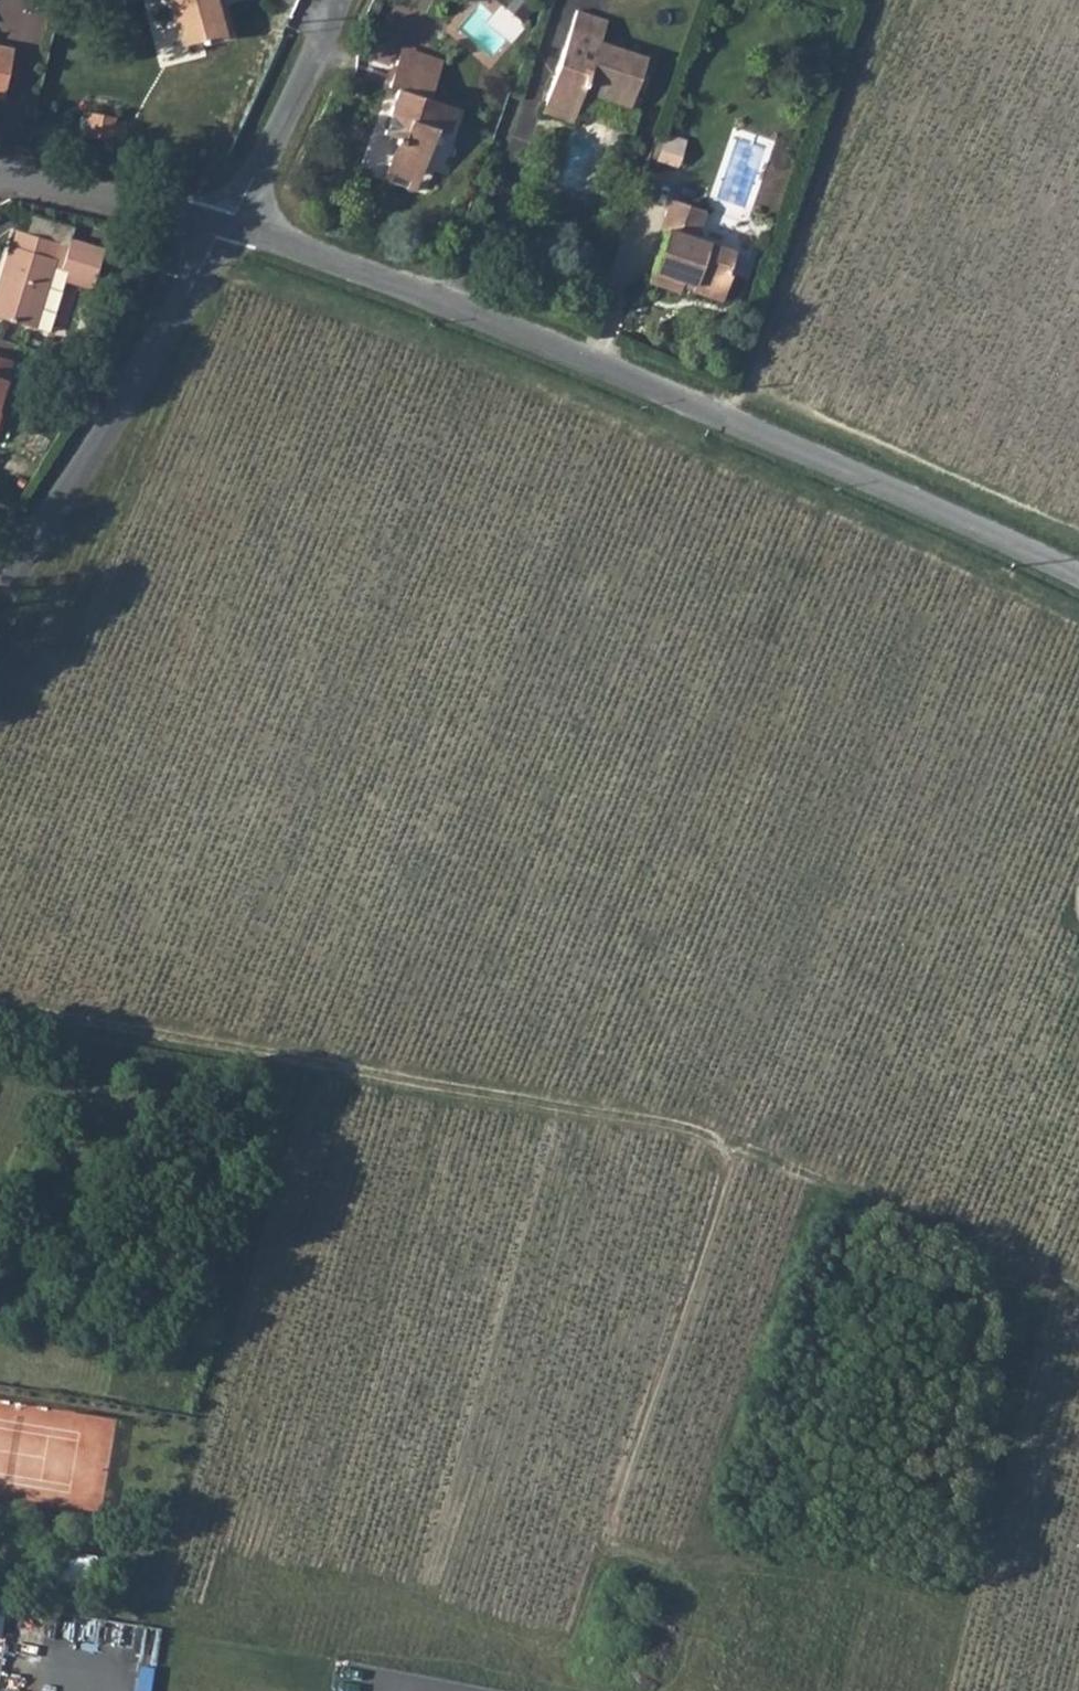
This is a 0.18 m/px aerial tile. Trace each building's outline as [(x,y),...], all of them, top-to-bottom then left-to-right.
[(175,40),(198,35),(201,43),(228,35),(218,0),(164,0),(175,40)] [(588,89),(636,106),(654,55),(606,37),(612,18),(583,7),(550,102),(580,112),(588,89)] [(453,56),(411,40),(406,55),(448,69),(453,56)] [(8,51),(0,49),(0,96),(8,51)] [(447,125),(458,129),(465,108),(440,99),(448,69),(406,55),(396,82),(406,87),(391,130),(409,137),(403,159),(431,170),(447,125)] [(89,134),(116,138),(119,115),(92,112),(89,134)] [(390,176),(424,188),(431,170),(403,159),(395,157),(390,176)] [(689,279),(699,284),(697,288),(729,300),(736,278),(733,278),(741,257),(701,242),(712,212),(680,201),(670,229),(674,232),(656,280),(684,291),(689,279)] [(37,326),(55,265),(65,268),(63,273),(71,275),(93,282),(101,257),(14,231),(9,247),(4,246),(0,260),(0,286),(3,287),(0,297),(0,314),(37,326)] [(71,275),(63,273),(65,268),(55,265),(37,326),(53,331),(71,275)] [(15,362),(0,357),(0,404),(15,362)] [(6,1636),(9,1605),(0,1605),(0,1635),(6,1636)]
